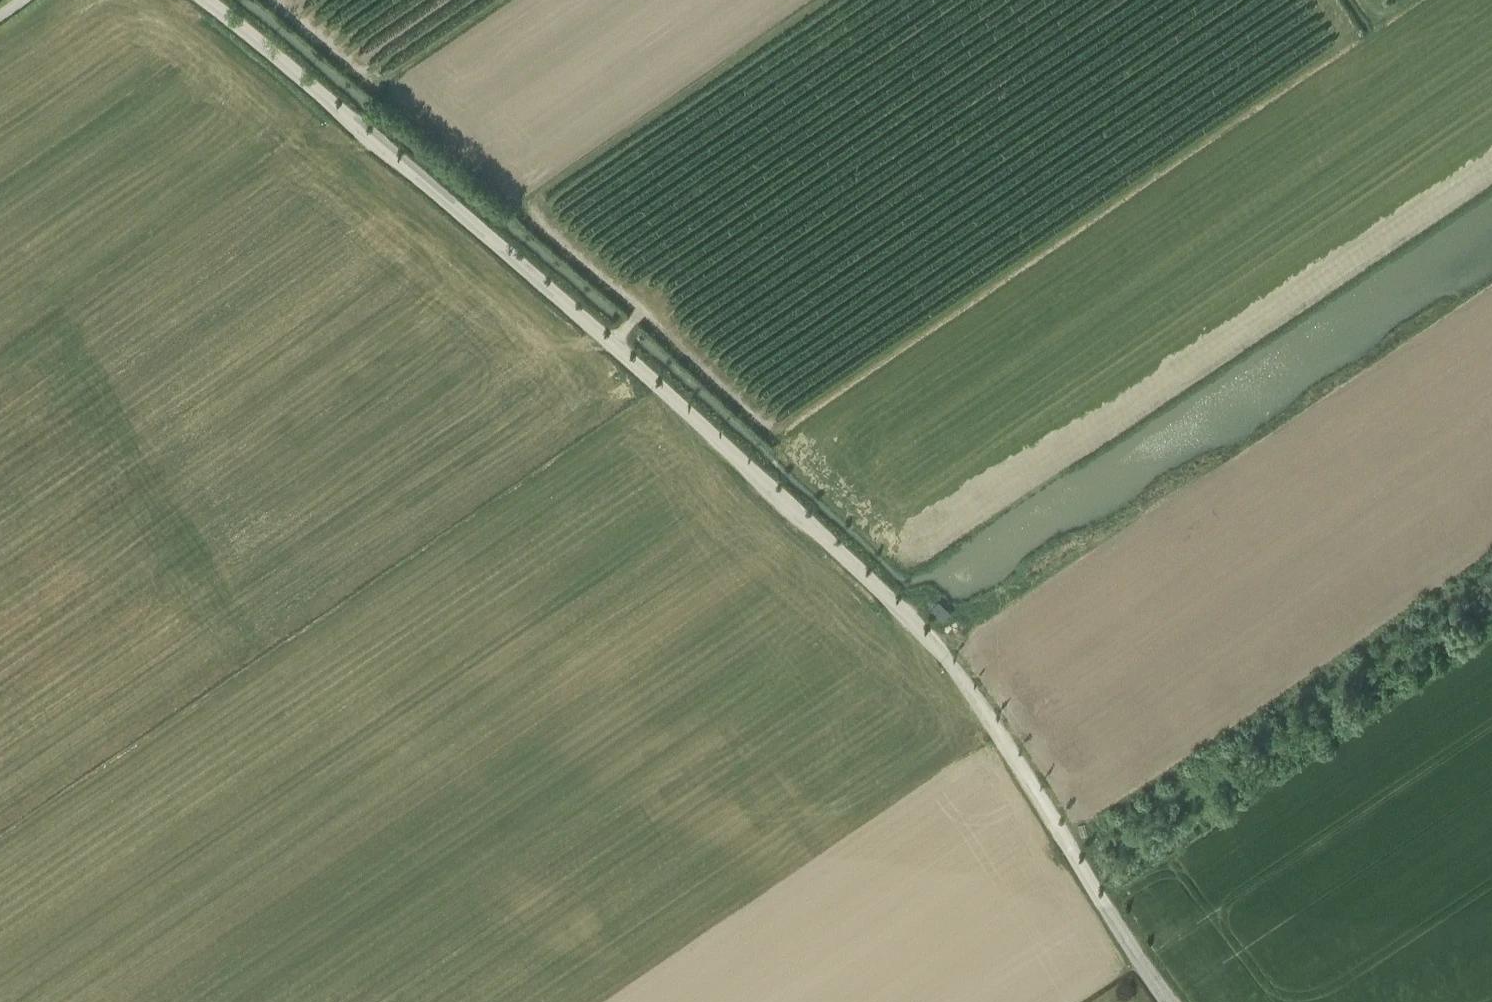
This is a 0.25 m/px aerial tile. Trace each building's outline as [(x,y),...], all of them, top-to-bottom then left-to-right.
[(944,621),(952,613),(940,601),(931,609),(944,621)]
